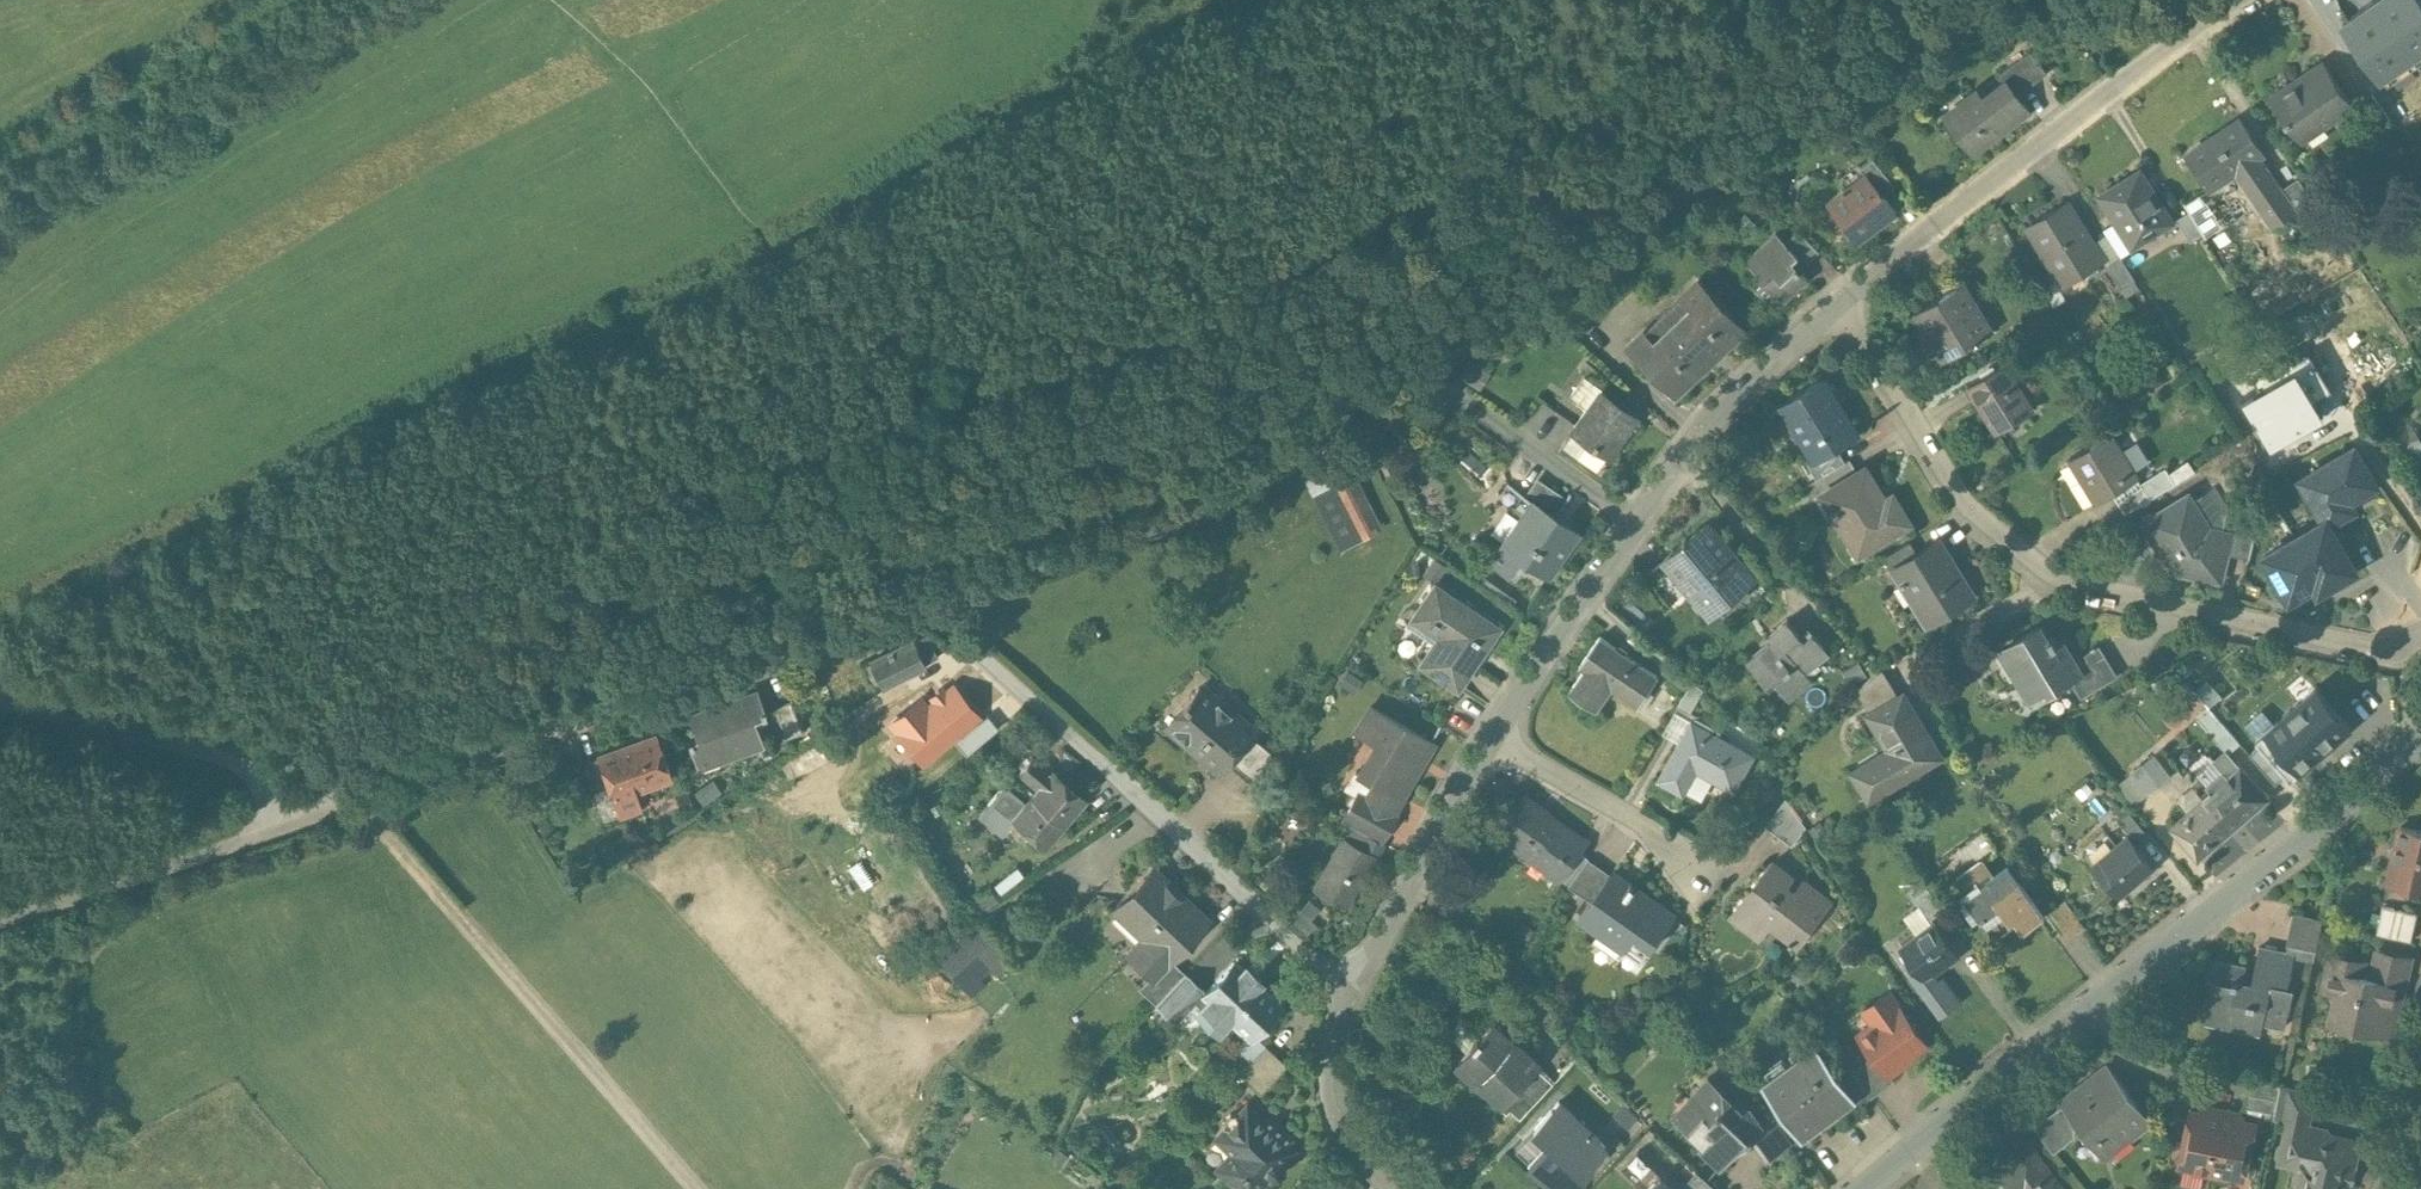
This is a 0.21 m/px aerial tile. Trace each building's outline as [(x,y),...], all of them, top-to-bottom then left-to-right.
[(2340,23),(2379,82),(2420,54),(2420,0),(2375,0),(2340,23)] [(2031,48),(2001,70),(2007,78),(2008,77),(2020,92),(2048,70),(2031,48)] [(2325,61),(2308,73),(2309,75),(2274,99),(2286,116),(2284,118),(2285,120),(2292,116),(2305,136),(2336,115),(2337,117),(2354,105),(2325,61)] [(2007,78),(1985,95),(1979,87),(1954,107),(1971,129),(1962,135),(1974,151),(2031,107),(2020,92),(2008,77),(2007,78)] [(2391,121),(2372,93),(2359,102),(2378,130),(2391,121)] [(2242,116),(2186,153),(2210,189),(2237,170),(2274,227),(2295,213),(2296,212),(2284,194),(2259,156),(2265,152),(2242,116)] [(1892,178),(1875,155),(1861,165),(1867,172),(1868,171),(1880,187),(1892,178)] [(2173,222),(2141,168),(2100,193),(2133,247),(2173,222)] [(1867,172),(1830,200),(1859,239),(1897,210),(1880,187),(1868,171),(1867,172)] [(2319,208),(2302,182),(2284,194),(2296,212),(2295,213),(2301,221),(2319,208)] [(2069,199),(2028,224),(2060,277),(2081,265),(2085,272),(2105,259),(2069,199)] [(2204,233),(2190,210),(2177,218),(2191,241),(2204,233)] [(1820,250),(1800,228),(1787,240),(1799,253),(1807,262),(1820,250)] [(1777,229),(1747,258),(1757,269),(1750,276),(1769,296),(1773,292),(1783,302),(1809,277),(1800,268),(1802,267),(1798,263),(1797,264),(1793,259),(1799,253),(1787,240),(1777,229)] [(2136,280),(2121,256),(2107,265),(2122,289),(2136,280)] [(1700,279),(1630,344),(1676,393),(1746,328),(1700,279)] [(1964,282),(1922,307),(1951,355),(1993,330),(1964,282)] [(1585,360),(1566,344),(1558,354),(1577,370),(1585,360)] [(2260,388),(2243,398),(2271,447),(2324,417),(2314,400),(2331,390),(2310,354),(2297,361),(2292,354),(2253,376),(2260,388)] [(2004,391),(1981,405),(1997,432),(2034,410),(2006,362),(1992,371),(2004,391)] [(1992,371),(1969,385),(1981,405),(2004,391),(1992,371)] [(1640,417),(1585,377),(1570,398),(1588,411),(1573,432),(1610,459),(1610,458),(1640,417)] [(1831,391),(1824,379),(1782,403),(1815,460),(1816,461),(1837,449),(1858,436),(1838,403),(1840,402),(1840,401),(1838,402),(1832,392),(1834,391),(1833,390),(1831,391)] [(1610,459),(1573,432),(1559,451),(1604,485),(1619,465),(1610,458),(1610,459)] [(2112,433),(2071,458),(2097,501),(2138,477),(2112,433)] [(1837,449),(1816,461),(1815,460),(1808,464),(1817,480),(1846,463),(1837,449)] [(2353,449),(2300,478),(2322,518),(2376,488),(2353,449)] [(2188,460),(2168,472),(2174,484),(2195,471),(2188,460)] [(1817,480),(1805,488),(1813,501),(1823,495),(1823,494),(1857,473),(1850,461),(1846,463),(1817,480)] [(1857,473),(1823,494),(1823,495),(1824,495),(1826,494),(1836,510),(1831,513),(1833,516),(1835,515),(1859,555),(1911,524),(1894,496),(1884,502),(1878,492),(1880,491),(1866,468),(1857,473)] [(2165,468),(2142,482),(2143,485),(2151,498),(2174,484),(2168,472),(2165,468)] [(1354,477),(1316,496),(1342,548),(1379,529),(1354,477)] [(1568,500),(1540,482),(1529,499),(1533,502),(1556,518),(1568,500)] [(2143,485),(2119,500),(2126,513),(2151,498),(2143,485)] [(2210,528),(2189,494),(2143,522),(2172,570),(2177,566),(2180,570),(2220,579),(2227,552),(2233,553),(2237,534),(2210,528)] [(1556,518),(1533,502),(1502,546),(1547,577),(1578,533),(1556,518)] [(2327,520),(2264,556),(2290,602),(2314,588),(2317,594),(2357,572),(2327,520)] [(2257,525),(2240,521),(2237,534),(2233,553),(2249,557),(2257,525)] [(1755,580),(1709,523),(1665,559),(1665,560),(1685,584),(1691,579),(1696,585),(1717,611),(1755,580)] [(1911,541),(1884,557),(1892,570),(1898,567),(1898,565),(1918,553),(1911,541)] [(1918,553),(1898,565),(1898,567),(1905,577),(1902,579),(1904,582),(1907,581),(1931,621),(1972,597),(1939,541),(1918,553)] [(1446,565),(1435,557),(1429,566),(1433,575),(1438,578),(1446,565)] [(1685,584),(1665,560),(1647,575),(1671,605),(1696,585),(1691,579),(1685,584)] [(1499,627),(1434,582),(1416,608),(1406,623),(1433,641),(1419,662),(1457,688),(1499,627)] [(1805,639),(1802,635),(1801,635),(1788,619),(1767,637),(1770,641),(1748,659),(1760,674),(1769,685),(1774,680),(1790,699),(1814,679),(1807,672),(1830,653),(1813,632),(1812,633),(1812,634),(1805,639)] [(2052,635),(2044,623),(2004,646),(2033,696),(2069,675),(2083,667),(2082,665),(2065,636),(2058,641),(2054,634),(2052,635)] [(925,634),(870,660),(881,685),(925,664),(925,663),(937,657),(925,634)] [(1659,676),(1601,636),(1580,666),(1585,669),(1570,691),(1590,705),(1605,683),(1638,706),(1659,676)] [(2101,653),(2082,665),(2083,667),(2069,675),(2082,696),(2115,677),(2101,653)] [(1883,668),(1877,672),(1858,688),(1873,713),(1900,696),(1883,668)] [(2207,703),(2222,694),(2212,678),(2198,687),(2207,703)] [(1692,682),(1678,706),(1690,713),(1704,689),(1692,682)] [(1232,715),(1198,685),(1183,703),(1185,705),(1167,726),(1198,754),(1201,751),(1221,769),(1228,762),(1252,735),(1256,730),(1235,712),(1232,715)] [(2315,686),(2257,737),(2291,776),(2350,725),(2315,686)] [(724,703),(723,700),(688,713),(696,736),(688,739),(698,769),(764,746),(754,718),(767,714),(759,691),(724,703)] [(1924,729),(1904,694),(1900,696),(1873,713),(1871,714),(1892,749),(1856,770),(1871,795),(1940,755),(1939,753),(1937,754),(1930,741),(1931,741),(1930,740),(1929,741),(1922,730),(1924,729)] [(802,732),(791,700),(775,705),(786,738),(802,732)] [(1433,741),(1370,704),(1355,729),(1385,746),(1367,776),(1375,781),(1400,796),(1401,795),(1433,741)] [(2210,706),(2198,717),(2208,729),(2221,718),(2210,706)] [(2241,741),(2221,718),(2208,729),(2226,749),(2229,752),(2230,751),(2241,741)] [(1752,756),(1693,722),(1661,779),(1683,792),(1697,768),(1734,789),(1752,756)] [(656,734),(598,754),(599,755),(607,780),(613,797),(614,796),(621,815),(641,808),(634,789),(671,776),(656,734)] [(578,758),(569,735),(557,740),(566,763),(578,758)] [(1252,735),(1228,762),(1250,780),(1273,753),(1252,735)] [(2269,796),(2230,751),(2229,752),(2226,749),(2214,759),(2209,753),(2195,765),(2209,782),(2207,784),(2212,790),(2204,796),(2231,827),(2269,796)] [(1033,753),(1017,771),(1037,788),(1052,769),(1045,763),(1046,761),(1036,752),(1034,754),(1033,753)] [(2172,775),(2156,754),(2144,763),(2160,784),(2172,775)] [(599,755),(584,760),(593,785),(607,780),(599,755)] [(2144,763),(2131,772),(2147,794),(2160,784),(2144,763)] [(1087,798),(1053,769),(1052,769),(1037,788),(1029,796),(1064,825),(1087,798)] [(1400,796),(1375,781),(1367,794),(1366,795),(1394,810),(1402,796),(1401,795),(1400,796)] [(990,799),(984,806),(1006,826),(1013,818),(1011,817),(1026,800),(1005,782),(990,799)] [(1394,810),(1366,795),(1367,794),(1359,790),(1342,818),(1356,826),(1379,839),(1380,839),(1396,811),(1394,810)] [(983,792),(977,800),(984,806),(990,799),(983,792)] [(1064,825),(1029,796),(1026,800),(1011,817),(1013,818),(1026,829),(1022,834),(1028,838),(1031,834),(1046,846),(1064,825)] [(2204,796),(2172,824),(2199,856),(2232,828),(2231,827),(2204,796)] [(1787,797),(1766,824),(1779,834),(1797,812),(1787,797)] [(1584,841),(1525,798),(1500,834),(1559,876),(1578,850),(1584,841)] [(2129,808),(2118,817),(2136,839),(2147,830),(2129,808)] [(1797,812),(1779,834),(1792,845),(1807,826),(1797,812)] [(2400,825),(2388,881),(2420,889),(2420,830),(2400,825)] [(1379,839),(1356,826),(1349,838),(1370,851),(1372,852),(1379,839)] [(1983,826),(1940,858),(1956,880),(1961,876),(1961,875),(1985,858),(1985,859),(2000,848),(1983,826)] [(2129,834),(2096,862),(2120,891),(2153,863),(2129,834)] [(1349,838),(1344,836),(1315,886),(1344,903),(1357,881),(1359,882),(1364,873),(1359,870),(1370,851),(1349,838)] [(1578,850),(1559,876),(1570,884),(1589,858),(1578,850)] [(1570,884),(1569,885),(1591,901),(1611,874),(1589,858),(1570,884)] [(2009,859),(1989,873),(1988,871),(1992,868),(1985,859),(1985,858),(1961,875),(1961,876),(1971,889),(1967,892),(1995,932),(2016,916),(2024,927),(2046,911),(2009,859)] [(1800,882),(1773,861),(1732,914),(1760,937),(1782,909),(1808,930),(1831,901),(1803,878),(1800,882)] [(1206,919),(1151,866),(1115,904),(1146,934),(1130,952),(1150,971),(1151,972),(1168,955),(1170,957),(1170,956),(1206,919)] [(1675,915),(1634,886),(1635,884),(1632,882),(1631,883),(1613,871),(1611,874),(1591,901),(1580,917),(1600,931),(1602,928),(1628,946),(1636,935),(1652,947),(1675,915)] [(1924,875),(1910,885),(1915,892),(1928,883),(1929,884),(1930,883),(1924,875)] [(1915,892),(1931,914),(1944,904),(1929,884),(1928,883),(1915,892)] [(2082,920),(2066,897),(2050,908),(2067,931),(2082,920)] [(1309,900),(1290,919),(1306,935),(1325,916),(1309,900)] [(2418,912),(2383,904),(2377,932),(2412,940),(2418,912)] [(2323,921),(2294,914),(2287,942),(2303,945),(2300,957),(2314,960),(2323,921)] [(1936,918),(1903,942),(1926,975),(1947,960),(1945,957),(1958,948),(1936,918)] [(980,927),(966,938),(987,964),(995,971),(1009,960),(980,927)] [(966,938),(942,958),(970,992),(984,981),(977,972),(987,964),(966,938)] [(2295,953),(2260,946),(2252,982),(2243,980),(2246,966),(2212,959),(2208,977),(2214,979),(2210,998),(2221,1000),(2217,1019),(2232,1023),(2232,1025),(2261,1032),(2263,1021),(2285,1026),(2294,986),(2288,985),(2295,953)] [(2408,955),(2378,948),(2372,976),(2398,982),(2397,983),(2402,984),(2408,955)] [(2372,976),(2356,973),(2359,958),(2331,952),(2323,988),(2337,991),(2332,1013),(2359,1019),(2357,1026),(2391,1034),(2402,984),(2397,983),(2398,982),(2372,976)] [(1184,969),(1170,956),(1170,957),(1168,955),(1151,972),(1150,971),(1138,984),(1155,1000),(1184,969)] [(1261,980),(1245,964),(1242,968),(1233,960),(1205,989),(1195,1000),(1201,1005),(1197,1009),(1218,1030),(1231,1016),(1250,1036),(1280,1005),(1258,983),(1261,980)] [(1184,969),(1155,1000),(1176,1020),(1195,1000),(1205,989),(1184,969)] [(1927,1041),(1890,989),(1866,1006),(1876,1020),(1860,1032),(1875,1052),(1889,1072),(1890,1071),(1912,1055),(1911,1052),(1927,1041)] [(1535,1066),(1490,1024),(1457,1059),(1502,1101),(1515,1087),(1535,1066)] [(1843,1079),(1816,1042),(1766,1079),(1805,1133),(1855,1097),(1856,1096),(1843,1079)] [(1286,1063),(1265,1043),(1239,1071),(1260,1090),(1286,1063)] [(1889,1072),(1875,1052),(1853,1068),(1855,1071),(1872,1095),(1895,1078),(1890,1071),(1889,1072)] [(2151,1121),(2107,1064),(2062,1098),(2065,1102),(2080,1121),(2085,1127),(2090,1123),(2111,1149),(2131,1133),(2133,1135),(2151,1121)] [(1552,1082),(1535,1066),(1515,1087),(1533,1103),(1552,1082)] [(1872,1095),(1855,1071),(1843,1079),(1856,1096),(1855,1097),(1860,1104),(1872,1095)] [(1734,1099),(1724,1089),(1724,1090),(1710,1076),(1689,1098),(1689,1099),(1684,1105),(1698,1118),(1690,1128),(1703,1141),(1701,1143),(1722,1164),(1749,1136),(1751,1139),(1752,1139),(1767,1128),(1764,1124),(1750,1105),(1743,1110),(1733,1100),(1734,1099)] [(2281,1085),(2251,1078),(2245,1107),(2276,1113),(2281,1085)] [(2315,1093),(2281,1085),(2276,1113),(2275,1114),(2283,1116),(2283,1115),(2291,1117),(2305,1119),(2304,1120),(2309,1121),(2308,1121),(2314,1094),(2315,1094),(2315,1093)] [(1533,1103),(1515,1087),(1502,1101),(1519,1117),(1533,1103)] [(1607,1146),(1558,1101),(1532,1128),(1534,1130),(1535,1130),(1548,1141),(1528,1162),(1548,1181),(1547,1181),(1547,1182),(1549,1183),(1569,1163),(1574,1168),(1581,1174),(1607,1146)] [(2065,1102),(2059,1107),(2059,1106),(2035,1124),(2055,1149),(2076,1133),(2075,1126),(2080,1121),(2065,1102)] [(1266,1122),(1246,1103),(1239,1110),(1229,1110),(1222,1117),(1222,1128),(1216,1134),(1245,1161),(1235,1171),(1253,1188),(1268,1172),(1271,1174),(1278,1174),(1284,1169),(1284,1161),(1281,1159),(1292,1147),(1285,1140),(1289,1136),(1278,1125),(1271,1132),(1263,1124),(1266,1122)] [(2207,1111),(2191,1107),(2186,1129),(2189,1129),(2184,1149),(2181,1151),(2180,1159),(2184,1164),(2191,1166),(2194,1164),(2212,1168),(2224,1114),(2226,1107),(2209,1104),(2207,1111)] [(1637,1115),(1626,1105),(1618,1114),(1629,1123),(1637,1115)] [(2224,1114),(2212,1168),(2230,1172),(2232,1175),(2239,1176),(2245,1173),(2247,1165),(2245,1162),(2249,1143),(2252,1143),(2256,1121),(2224,1114)] [(1775,1116),(1764,1124),(1767,1128),(1752,1139),(1768,1160),(1793,1141),(1775,1116)] [(2314,1127),(2312,1133),(2302,1131),(2304,1120),(2305,1119),(2291,1117),(2289,1128),(2288,1128),(2284,1148),(2283,1149),(2281,1155),(2285,1160),(2291,1162),(2292,1161),(2306,1164),(2305,1168),(2307,1172),(2303,1174),(2300,1186),(2302,1188),(2346,1188),(2348,1181),(2345,1179),(2353,1142),(2351,1142),(2324,1137),(2326,1130),(2314,1127)] [(1973,1184),(1976,1188),(2067,1188),(2030,1141),(1973,1184)] [(1662,1171),(1639,1148),(1622,1166),(1646,1188),(1662,1171)] [(1549,1183),(1547,1182),(1544,1185),(1548,1188),(1586,1188),(1587,1187),(1571,1172),(1574,1168),(1569,1163),(1549,1183)] [(1698,1167),(1686,1180),(1696,1188),(1718,1188),(1721,1187),(1698,1167)] [(1679,1187),(1662,1171),(1646,1188),(1645,1188),(1696,1188),(1686,1180),(1679,1187)]
